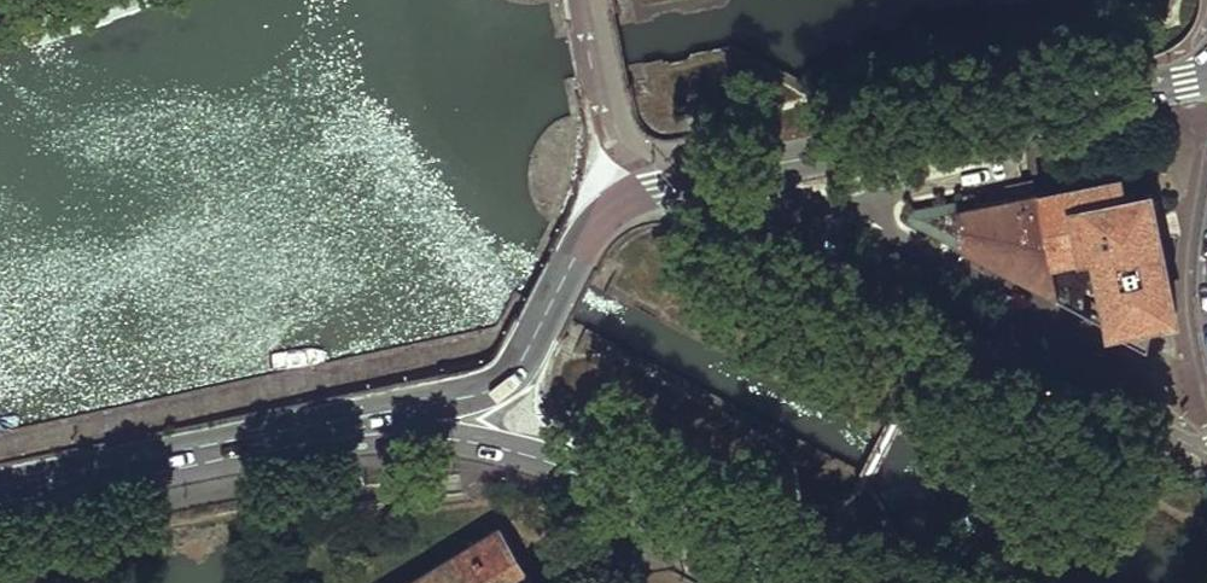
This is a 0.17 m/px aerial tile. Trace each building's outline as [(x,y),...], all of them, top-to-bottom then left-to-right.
[(1132,185),(1127,166),(1042,183),(1061,298),(1115,327),(1148,344),(1157,338),(1159,329),(1160,322),(1161,316),(1185,311),(1157,179),(1132,185)] [(952,200),(911,207),(910,221),(971,250),(1061,298),(1042,183),(1036,183),(1035,179),(1005,185),(1007,193),(963,202),(952,200)] [(617,389),(677,422),(682,414),(713,431),(726,406),(635,357),(617,389)] [(407,582),(530,582),(533,581),(499,526),(407,582)]
